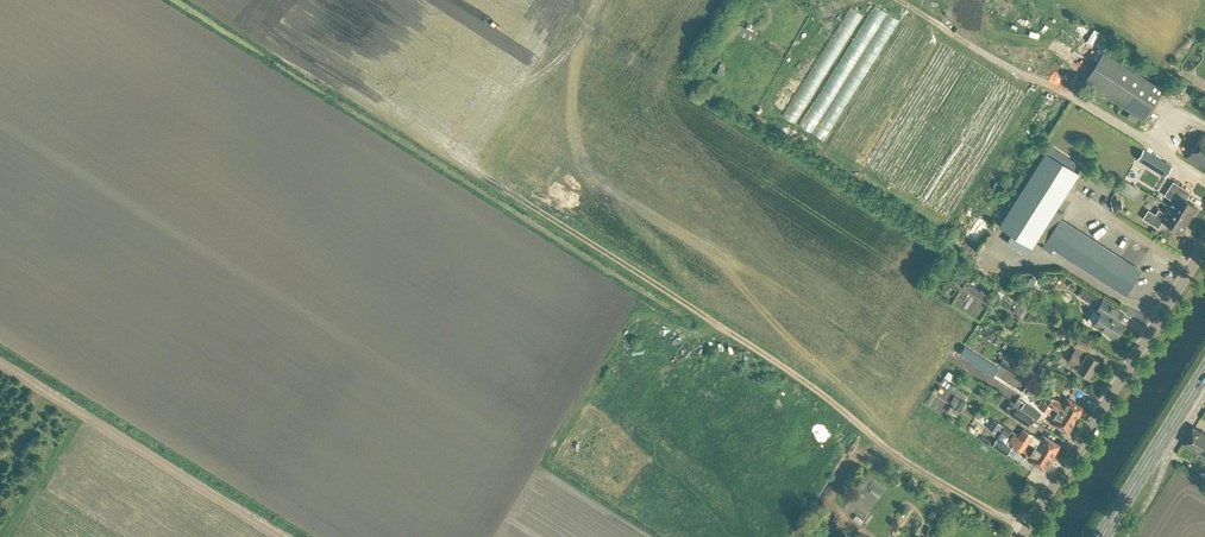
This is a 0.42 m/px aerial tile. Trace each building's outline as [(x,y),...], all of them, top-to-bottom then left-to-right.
[(1144,120),(1163,89),(1104,51),(1084,81),(1144,120)] [(1180,82),(1175,89),(1182,93),(1186,86),(1180,82)] [(1020,110),(1011,127),(1019,131),(1027,114),(1020,110)] [(1134,122),(1137,117),(1130,112),(1126,118),(1134,122)] [(1203,133),(1187,159),(1204,170),(1204,134),(1203,133)] [(1171,165),(1142,147),(1135,158),(1164,176),(1171,165)] [(1140,270),(1060,219),(1062,215),(1054,209),(1077,173),(1045,153),(998,226),(1031,246),(1036,238),(1125,295),(1140,270)] [(1168,206),(1189,219),(1192,214),(1194,215),(1198,208),(1186,200),(1191,193),(1173,181),(1164,195),(1172,200),(1168,206)] [(1151,183),(1143,197),(1152,202),(1160,188),(1151,183)] [(1101,210),(1099,197),(1090,199),(1093,212),(1101,210)] [(1120,198),(1110,201),(1112,208),(1112,211),(1117,210),(1117,207),(1122,206),(1120,198)] [(1185,225),(1189,219),(1168,206),(1164,213),(1159,209),(1155,214),(1148,210),(1142,218),(1158,228),(1163,220),(1182,233),(1186,226),(1185,225)] [(1135,227),(1139,220),(1127,212),(1122,220),(1135,227)] [(976,269),(972,277),(978,280),(982,271),(976,269)] [(1082,287),(1077,294),(1084,298),(1088,291),(1082,287)] [(1113,337),(1122,323),(1118,320),(1122,312),(1103,300),(1096,310),(1100,313),(1093,324),(1113,337)] [(1023,318),(1029,308),(1022,303),(1015,313),(1023,318)] [(1088,376),(1098,360),(1085,352),(1089,345),(1072,334),(1067,342),(1074,346),(1073,347),(1075,349),(1068,361),(1078,367),(1076,369),(1088,376)] [(999,367),(965,345),(959,354),(993,376),(999,367)] [(1000,361),(998,364),(1025,380),(1027,377),(1000,361)] [(964,401),(968,395),(949,382),(950,381),(944,377),(939,385),(957,397),(964,401)] [(1034,398),(1038,391),(1028,385),(1024,392),(1034,398)] [(1041,399),(1075,420),(1083,408),(1065,397),(1061,404),(1056,401),(1057,400),(1045,393),(1041,399)] [(960,410),(966,402),(964,401),(957,397),(953,403),(952,405),(960,410)] [(1067,433),(1075,420),(1041,399),(1037,406),(1049,413),(1050,412),(1054,415),(1050,422),(1067,433)] [(1037,420),(1041,413),(1025,402),(1020,409),(1037,420)] [(931,407),(926,412),(933,420),(938,415),(931,407)] [(983,412),(977,408),(975,407),(973,407),(971,409),(972,412),(974,413),(979,417),(983,412)] [(1027,426),(1032,418),(1017,407),(1011,416),(1027,426)] [(995,433),(1000,425),(994,420),(988,429),(995,433)] [(1193,426),(1183,443),(1203,455),(1201,458),(1204,460),(1204,434),(1193,426)] [(1008,437),(1012,432),(1005,427),(1001,432),(1008,437)] [(1034,446),(1051,457),(1059,445),(1042,434),(1039,438),(1022,428),(1017,436),(1034,446)] [(1034,446),(1017,436),(1013,434),(1008,442),(1028,454),(1026,459),(1043,470),(1051,457),(1034,446)] [(1006,454),(1010,448),(996,439),(992,445),(1006,454)]
